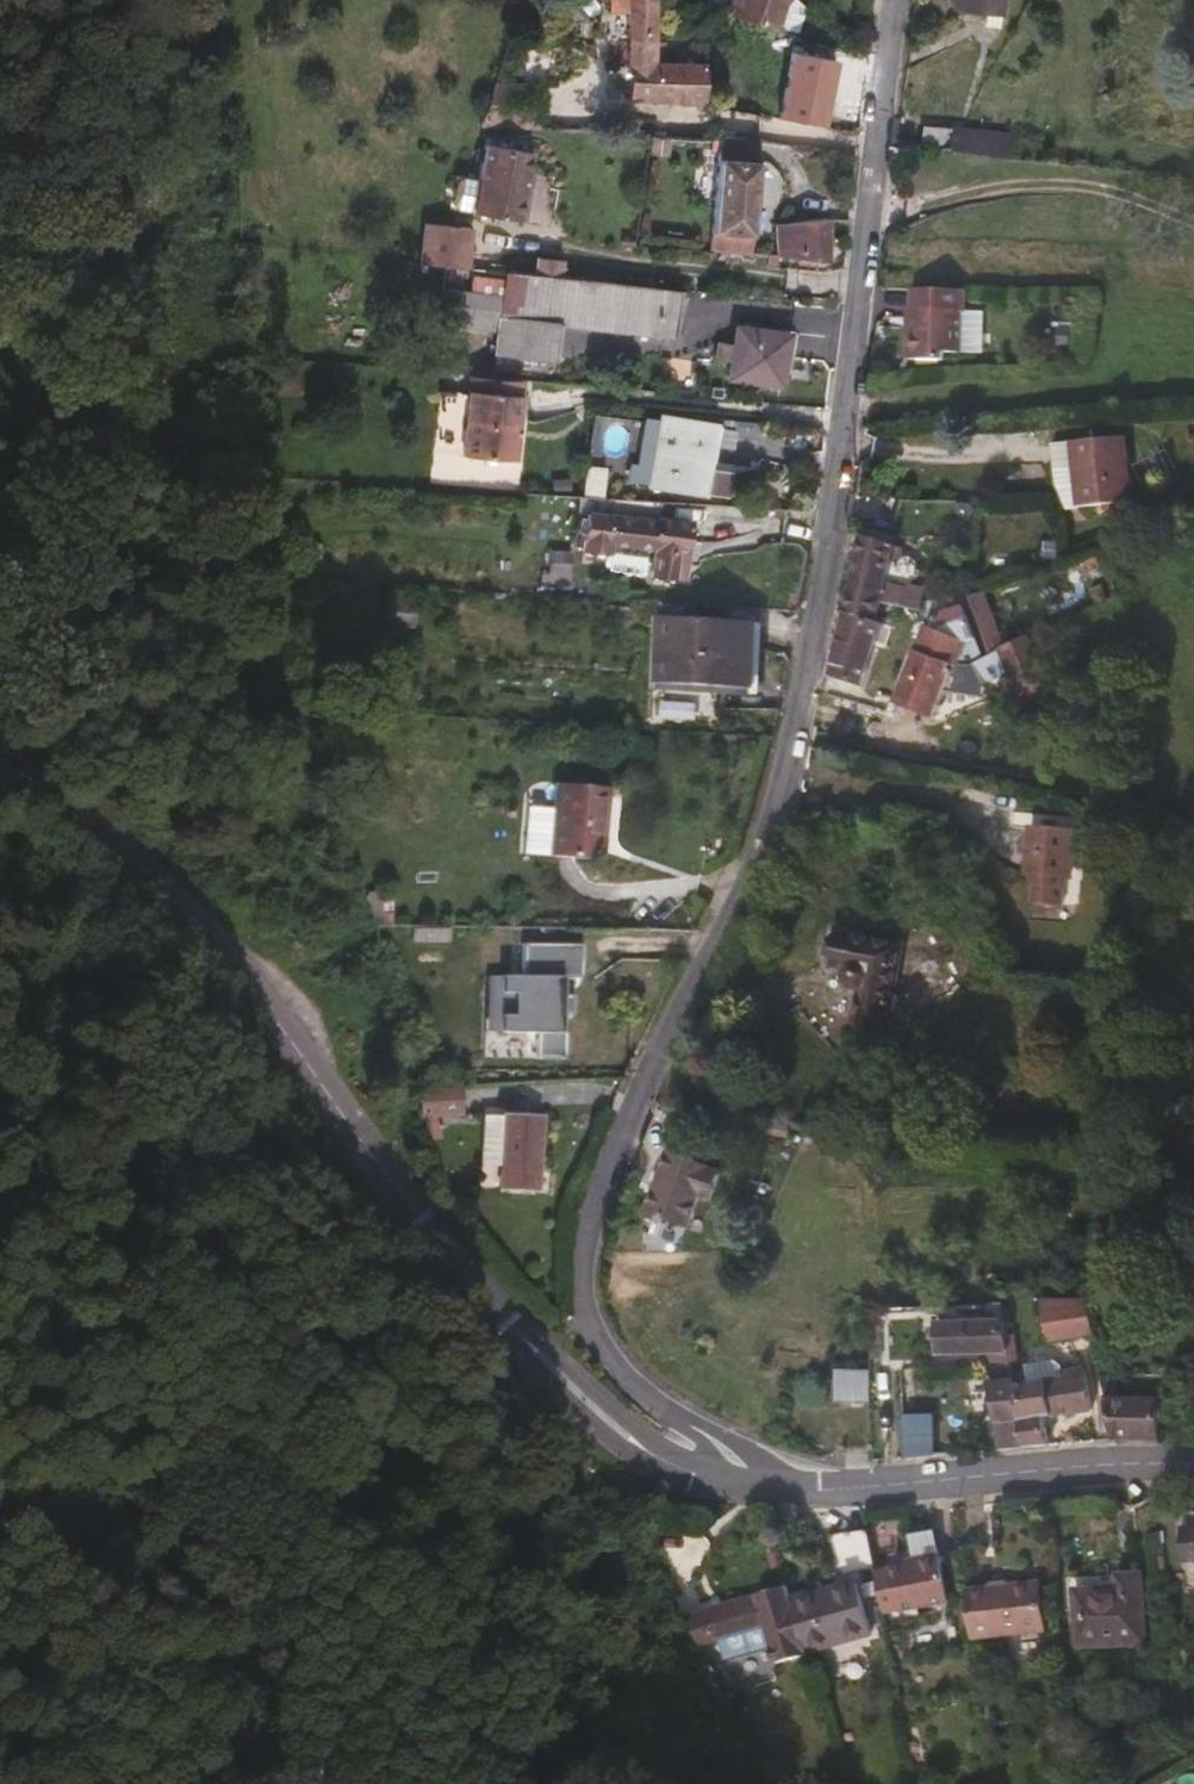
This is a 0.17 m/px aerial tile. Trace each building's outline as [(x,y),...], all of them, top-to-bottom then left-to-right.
[(652,39),(651,0),(610,0),(611,10),(628,9),(630,98),(705,101),(704,60),(665,60),(665,39),(652,39)] [(733,17),(782,30),(789,1),(790,0),(737,0),(733,17)] [(1011,0),(963,0),(962,8),(994,12),(992,24),(1009,26),(1011,0)] [(483,123),(539,125),(585,128),(586,62),(542,60),(541,82),(497,79),(483,123)] [(1008,156),(1011,133),(953,127),(926,128),(923,146),(951,150),(1008,156)] [(751,253),(762,137),(712,134),(707,134),(705,148),(721,149),(712,248),(751,253)] [(532,222),(535,194),(531,192),(535,153),(485,148),(478,216),(532,222)] [(832,261),(830,217),(799,220),(800,258),(832,261)] [(800,258),(799,220),(778,222),(777,255),(800,258)] [(422,222),(420,267),(470,269),(472,225),(422,222)] [(682,336),(688,288),(508,269),(499,351),(558,358),(563,322),(682,336)] [(968,310),(970,288),(914,287),(913,324),(908,324),(908,333),(963,334),(964,310),(968,310)] [(784,382),(791,332),(738,325),(731,375),(784,382)] [(962,350),(963,334),(908,333),(907,357),(945,359),(945,351),(962,350)] [(518,461),(524,398),(469,392),(463,455),(518,461)] [(723,458),(724,423),(706,422),(661,420),(659,488),(710,490),(711,458),(723,458)] [(1132,499),(1126,435),(1053,442),(1055,462),(1076,460),(1081,504),(1132,499)] [(655,572),(674,574),(687,576),(692,518),(661,514),(661,516),(613,512),(611,540),(658,544),(655,572)] [(878,618),(897,542),(864,533),(847,610),(878,618)] [(576,586),(576,573),(575,550),(554,550),(555,572),(547,573),(547,586),(576,586)] [(922,608),(928,587),(911,581),(905,604),(922,608)] [(1005,643),(987,589),(973,594),(992,653),(996,651),(1005,643)] [(391,627),(415,626),(415,602),(390,602),(391,627)] [(987,658),(968,602),(947,609),(940,628),(928,625),(918,650),(971,662),(987,658)] [(861,684),(883,620),(878,618),(847,610),(831,673),(861,684)] [(754,685),(758,620),(664,614),(659,679),(754,685)] [(1048,677),(1031,633),(1005,643),(1011,667),(1014,677),(1003,682),(1009,693),(1048,677)] [(1011,667),(1005,643),(996,651),(992,653),(987,658),(971,662),(969,668),(988,674),(1011,667)] [(984,696),(988,674),(969,668),(971,662),(918,650),(897,699),(936,714),(947,691),(984,696)] [(1055,694),(1048,677),(1009,693),(1013,705),(1026,700),(1028,705),(1055,694)] [(528,851),(554,853),(604,856),(610,784),(561,780),(559,806),(532,803),(528,851)] [(1074,877),(1078,830),(1035,826),(1031,872),(1038,874),(1035,904),(1064,907),(1068,877),(1074,877)] [(451,937),(452,926),(416,925),(416,937),(451,937)] [(888,1027),(904,941),(840,929),(833,963),(848,965),(847,969),(847,975),(850,981),(859,985),(863,984),(856,1020),(888,1027)] [(576,1000),(575,972),(568,972),(511,972),(511,1017),(527,1017),(527,1021),(569,1020),(569,1000),(576,1000)] [(465,1110),(463,1084),(422,1086),(427,1115),(465,1110)] [(484,1159),(505,1160),(504,1186),(541,1188),(545,1112),(486,1110),(484,1159)] [(714,1199),(726,1172),(714,1168),(715,1165),(674,1149),(664,1170),(666,1172),(661,1184),(660,1184),(649,1209),(691,1226),(703,1194),(714,1199)] [(1098,1335),(1091,1296),(1051,1296),(1051,1340),(1085,1342),(1085,1358),(1101,1357),(1100,1351),(1098,1335)] [(1017,1369),(1008,1321),(942,1321),(943,1351),(997,1350),(1000,1368),(1017,1369)] [(1109,1349),(1106,1334),(1098,1335),(1100,1351),(1109,1349)] [(1095,1408),(1087,1367),(1064,1371),(1065,1377),(1033,1383),(1031,1370),(1017,1372),(1027,1445),(1053,1442),(1049,1418),(1095,1408)] [(1017,1372),(1017,1369),(1000,1368),(994,1368),(996,1378),(991,1380),(1000,1448),(1027,1445),(1017,1372)] [(875,1401),(875,1369),(841,1369),(841,1400),(875,1401)] [(1163,1437),(1162,1396),(1121,1395),(1118,1377),(1113,1378),(1112,1371),(1104,1373),(1114,1438),(1163,1437)] [(917,1407),(917,1397),(906,1398),(906,1407),(917,1407)] [(937,1438),(937,1420),(942,1420),(943,1418),(943,1412),(941,1411),(906,1413),(907,1456),(949,1453),(948,1437),(937,1438)] [(1190,1523),(1175,1524),(1177,1556),(1191,1556),(1192,1564),(1193,1564),(1193,1513),(1190,1513),(1190,1523)] [(867,1563),(861,1524),(821,1530),(828,1570),(867,1563)] [(942,1596),(929,1527),(904,1533),(907,1553),(902,1554),(902,1560),(868,1567),(876,1609),(942,1596)] [(1041,1628),(1036,1577),(988,1581),(983,1539),(957,1542),(968,1634),(1041,1628)] [(1138,1639),(1134,1570),(1112,1572),(1112,1585),(1070,1587),(1072,1641),(1138,1639)] [(864,1629),(848,1579),(785,1595),(801,1649),(864,1629)] [(801,1649),(785,1595),(782,1582),(753,1591),(705,1606),(678,1617),(692,1645),(699,1641),(734,1630),(759,1623),(769,1658),(801,1649)]
